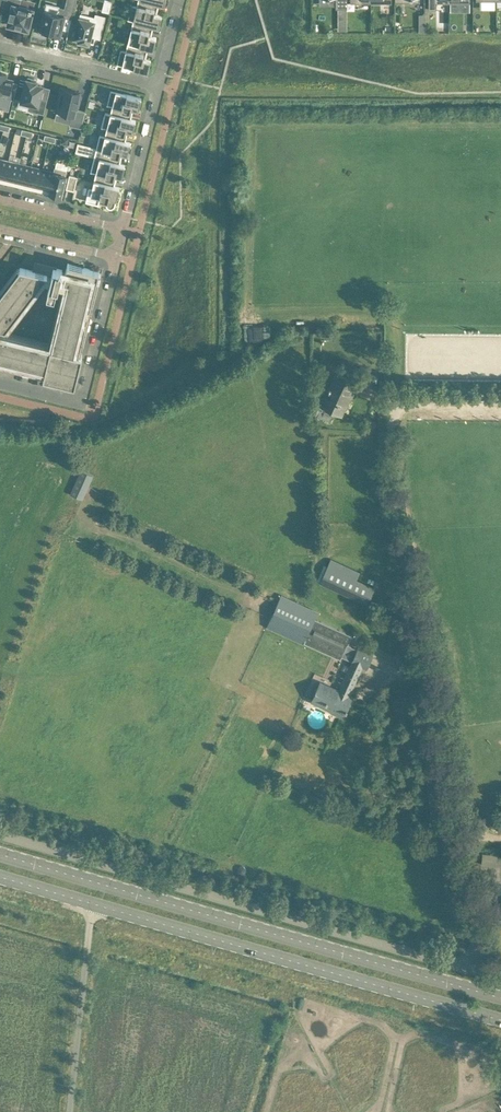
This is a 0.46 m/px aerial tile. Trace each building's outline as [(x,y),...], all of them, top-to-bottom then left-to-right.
[(3,7),(11,9),(9,20),(10,20),(9,24),(18,26),(18,29),(27,31),(32,10),(31,9),(32,8),(29,7),(29,9),(19,6),(21,0),(4,0),(3,7)] [(41,19),(40,23),(41,25),(40,29),(42,30),(41,34),(50,36),(50,34),(60,37),(64,17),(72,19),(76,0),(67,0),(65,8),(59,7),(57,14),(45,11),(43,18),(41,19)] [(133,21),(151,25),(159,27),(162,15),(154,13),(157,3),(146,0),(138,0),(137,6),(134,5),(134,6),(132,5),(131,11),(130,11),(128,19),(133,21)] [(336,9),(338,9),(347,9),(347,0),(336,0),(336,9)] [(449,0),(429,0),(429,10),(436,10),(437,3),(449,3),(449,0)] [(347,9),(338,9),(338,24),(347,24),(347,9)] [(95,17),(81,13),(75,38),(79,39),(79,41),(89,44),(92,32),(101,35),(106,16),(95,14),(95,17)] [(149,35),(151,25),(133,21),(128,43),(146,47),(153,49),(156,37),(149,35)] [(119,55),(117,64),(145,71),(148,71),(151,60),(143,58),(146,47),(128,43),(126,51),(123,50),(121,50),(120,56),(119,55)] [(9,111),(11,99),(14,100),(17,87),(12,86),(13,80),(6,79),(7,74),(0,73),(0,108),(9,111)] [(36,79),(28,77),(28,79),(26,79),(21,102),(38,106),(37,112),(44,114),(47,101),(40,99),(44,85),(36,84),(37,82),(36,81),(36,79)] [(85,111),(76,109),(76,106),(78,106),(79,101),(78,100),(80,92),(61,88),(56,111),(72,115),(69,125),(81,128),(85,111)] [(111,114),(129,118),(131,108),(139,109),(142,98),(111,90),(109,99),(108,104),(110,105),(112,106),(111,114)] [(105,136),(123,140),(126,130),(133,132),(136,120),(129,118),(111,114),(105,112),(103,121),(104,121),(102,127),(104,127),(107,128),(105,136)] [(131,142),(123,140),(105,136),(100,135),(94,157),(118,163),(120,152),(128,154),(131,142)] [(94,180),(112,185),(115,175),(122,176),(125,164),(118,163),(94,157),(92,165),(93,166),(91,171),(93,172),(96,173),(94,180)] [(3,182),(8,161),(0,159),(0,180),(3,181),(2,182),(3,182)] [(8,161),(3,182),(4,181),(8,182),(8,183),(15,185),(20,164),(8,161)] [(25,187),(26,187),(31,167),(20,164),(15,185),(20,186),(21,185),(26,186),(25,187)] [(38,190),(43,170),(31,167),(26,187),(26,188),(27,187),(31,188),(31,189),(38,190)] [(44,191),(49,192),(55,168),(55,167),(53,172),(43,170),(38,190),(43,192),(44,191)] [(55,168),(49,192),(50,192),(50,193),(61,196),(61,194),(67,170),(55,168)] [(70,175),(66,189),(74,191),(78,177),(70,175)] [(107,201),(106,202),(106,203),(106,204),(106,205),(107,206),(108,207),(109,208),(110,208),(111,208),(112,208),(113,208),(114,207),(114,206),(115,206),(115,205),(120,187),(112,185),(94,180),(92,189),(90,188),(88,194),(88,195),(86,201),(89,202),(98,205),(99,205),(100,199),(107,201)] [(53,341),(77,347),(78,347),(80,347),(80,346),(78,346),(79,340),(82,340),(83,333),(84,333),(85,330),(84,330),(86,323),(83,323),(85,316),(87,317),(88,316),(85,316),(87,309),(89,310),(91,303),(92,300),(93,293),(91,292),(92,286),(95,287),(95,286),(93,286),(94,279),(97,280),(98,273),(99,273),(99,271),(68,263),(64,280),(66,280),(68,280),(53,341)] [(54,296),(55,292),(57,293),(62,271),(63,270),(57,268),(56,269),(53,268),(53,269),(36,264),(34,271),(20,267),(19,270),(1,293),(0,294),(0,328),(5,329),(43,280),(50,282),(48,288),(47,295),(54,296)] [(76,381),(82,354),(0,334),(0,361),(0,360),(7,361),(6,364),(13,365),(13,366),(15,366),(16,366),(23,368),(24,365),(30,367),(29,369),(30,369),(31,367),(37,369),(36,371),(43,373),(45,373),(46,374),(73,380),(76,381)] [(345,365),(342,372),(354,378),(358,371),(345,365)] [(358,383),(348,378),(337,373),(330,388),(329,388),(328,391),(333,394),(326,408),(341,415),(352,391),(354,392),(358,383)] [(70,494),(83,499),(93,475),(81,470),(70,494)] [(320,582),(357,599),(367,603),(374,587),(356,579),(360,572),(350,567),(346,574),(327,565),(320,582)] [(305,640),(306,640),(315,619),(318,612),(281,595),(268,623),(305,640)] [(342,657),(348,645),(352,635),(315,619),(306,640),(342,657)] [(331,712),(332,712),(342,717),(345,710),(346,711),(348,708),(349,705),(348,705),(350,701),(347,699),(362,666),(366,668),(372,655),(348,645),(342,657),(352,661),(337,694),(319,686),(312,701),(332,710),(331,712)]
